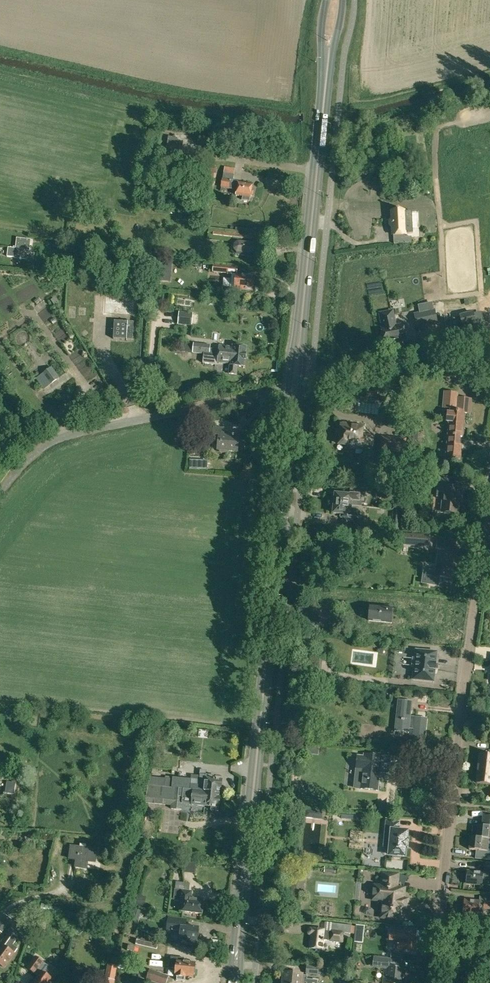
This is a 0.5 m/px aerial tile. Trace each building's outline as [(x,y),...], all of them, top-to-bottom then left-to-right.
[(166,151),(181,153),(183,142),(177,140),(177,138),(168,137),(167,147),(166,151)] [(208,183),(215,184),(217,169),(211,168),(211,172),(209,172),(208,183)] [(251,196),(253,196),(254,191),(252,190),(253,185),(233,181),(234,175),(223,173),(223,179),(221,188),(236,191),(235,195),(243,196),(242,200),(249,201),(250,197),(251,196)] [(393,235),(394,244),(412,243),(411,236),(405,237),(405,234),(405,227),(405,218),(404,218),(404,210),(399,211),(399,210),(396,210),(396,211),(392,211),(392,219),(391,219),(390,221),(390,225),(392,227),(393,227),(393,235)] [(215,228),(215,238),(233,241),(235,243),(236,241),(242,242),(242,238),(243,229),(236,228),(235,231),(215,228)] [(7,256),(25,258),(27,250),(29,250),(30,240),(17,238),(16,248),(8,247),(7,256)] [(233,244),(232,250),(235,254),(257,257),(258,243),(242,242),(236,241),(235,243),(233,244)] [(168,262),(160,262),(158,280),(166,281),(168,262)] [(234,289),(252,291),(254,276),(236,275),(237,267),(213,265),(212,272),(213,272),(227,273),(226,275),(229,278),(231,278),(230,288),(234,288),(234,289)] [(0,281),(0,303),(11,297),(2,280),(0,281)] [(17,302),(5,305),(8,315),(20,312),(17,302)] [(419,312),(413,313),(415,320),(429,318),(430,325),(438,324),(435,309),(433,309),(419,312)] [(382,329),(385,344),(406,340),(403,325),(396,326),(393,311),(380,314),(383,329),(382,329)] [(177,323),(192,325),(193,314),(179,312),(177,323)] [(461,317),(451,319),(452,325),(462,323),(463,329),(476,326),(473,314),(461,317)] [(218,327),(226,332),(230,325),(222,320),(218,327)] [(113,339),(132,340),(134,322),(114,321),(113,339)] [(182,342),(181,351),(192,352),(192,353),(204,354),(203,363),(217,364),(217,362),(230,364),(229,374),(237,374),(238,366),(245,367),(246,358),(247,347),(232,345),(232,347),(219,345),(218,352),(214,352),(215,349),(210,349),(210,344),(182,342)] [(44,389),(59,378),(51,368),(37,379),(44,389)] [(471,399),(461,398),(461,402),(457,402),(458,393),(444,392),(443,407),(455,409),(455,411),(451,411),(451,413),(448,413),(447,422),(450,422),(447,458),(460,460),(461,445),(459,444),(460,437),(462,437),(465,413),(470,413),(471,399)] [(372,411),(373,407),(365,407),(365,424),(386,425),(386,415),(378,415),(378,411),(372,411)] [(347,447),(372,449),(373,436),(362,436),(363,427),(341,426),(340,445),(347,445),(347,447)] [(219,452),(226,452),(226,451),(236,452),(238,438),(223,437),(224,429),(213,428),(212,443),(218,443),(218,450),(220,450),(219,452)] [(379,451),(404,454),(405,438),(380,436),(379,451)] [(442,510),(458,512),(459,498),(460,498),(461,489),(450,488),(451,477),(438,475),(436,496),(443,497),(442,510)] [(334,503),(350,505),(350,501),(359,502),(360,495),(351,494),(351,492),(344,491),(344,494),(335,493),(335,496),(333,496),(333,501),(334,502),(334,503)] [(392,510),(401,510),(403,493),(387,491),(386,500),(393,501),(392,510)] [(341,526),(361,528),(362,517),(358,517),(359,510),(349,509),(350,505),(334,503),(334,505),(332,506),(332,510),(333,511),(333,513),(333,516),(340,516),(339,518),(342,519),(341,526)] [(423,546),(426,546),(427,535),(403,533),(402,541),(402,544),(414,545),(423,546)] [(421,584),(438,586),(440,577),(450,579),(454,551),(450,550),(451,543),(438,541),(437,549),(439,549),(436,571),(423,569),(421,584)] [(417,562),(418,554),(410,553),(409,561),(417,562)] [(368,621),(391,623),(393,607),(385,606),(384,609),(370,607),(370,610),(367,612),(367,615),(369,618),(368,621)] [(414,679),(434,681),(436,651),(416,650),(414,679)] [(413,742),(425,743),(427,718),(411,717),(412,702),(398,700),(395,731),(409,733),(409,729),(415,730),(413,742)] [(166,747),(158,745),(156,755),(164,756),(166,747)] [(306,753),(318,755),(319,747),(307,745),(306,753)] [(357,755),(356,770),(355,777),(361,778),(360,789),(378,791),(380,772),(388,773),(388,765),(381,765),(382,756),(364,753),(364,756),(357,755)] [(489,771),(489,757),(480,756),(478,770),(489,771)] [(166,778),(165,786),(173,787),(204,790),(219,792),(220,788),(221,788),(221,780),(214,779),(214,775),(206,775),(207,770),(200,770),(199,780),(191,779),(173,777),(172,779),(166,778)] [(478,770),(477,783),(489,784),(489,771),(478,770)] [(150,785),(154,785),(164,786),(165,778),(150,778),(150,785)] [(171,805),(171,809),(182,810),(184,797),(192,797),(192,805),(211,807),(211,810),(219,811),(220,797),(219,797),(219,792),(204,790),(173,787),(171,805)] [(489,839),(489,817),(482,816),(482,826),(472,825),(471,837),(489,839)] [(393,858),(401,859),(401,856),(405,857),(405,848),(406,848),(407,840),(406,840),(407,832),(398,831),(399,823),(386,822),(384,846),(390,847),(389,855),(393,856),(393,858)] [(489,860),(489,839),(471,837),(470,837),(469,850),(479,850),(478,859),(489,860)] [(311,838),(311,860),(323,860),(323,838),(311,838)] [(91,864),(101,863),(100,854),(78,855),(79,870),(91,870),(91,864)] [(489,885),(489,878),(489,873),(484,872),(484,874),(467,872),(466,883),(489,885)] [(382,918),(401,920),(403,908),(407,909),(408,900),(403,900),(404,888),(397,888),(398,875),(382,873),(381,886),(374,886),(373,897),(374,897),(374,896),(384,897),(382,918)] [(183,911),(202,913),(203,899),(191,898),(192,891),(190,890),(190,883),(176,881),(174,899),(184,900),(183,911)] [(138,896),(136,905),(143,906),(144,897),(138,896)] [(463,923),(476,924),(477,915),(479,915),(480,902),(479,902),(464,900),(463,914),(464,914),(463,923)] [(62,906),(42,903),(40,911),(60,915),(62,906)] [(27,914),(33,918),(38,909),(32,906),(27,914)] [(137,929),(142,911),(135,909),(129,927),(137,929)] [(2,933),(12,919),(6,914),(0,922),(0,931),(2,933)] [(180,939),(198,941),(199,927),(186,926),(187,918),(168,916),(166,933),(181,934),(180,939)] [(36,934),(44,935),(47,923),(38,922),(36,934)] [(310,948),(322,950),(324,940),(342,942),(343,932),(355,933),(355,926),(332,923),(331,930),(311,928),(310,928),(309,930),(308,932),(309,934),(310,935),(312,935),(310,948)] [(355,936),(363,937),(365,926),(356,925),(355,936)] [(402,951),(415,952),(416,937),(404,936),(404,927),(391,926),(390,940),(399,941),(398,949),(402,950),(402,951)] [(4,967),(18,948),(13,945),(18,938),(10,933),(1,945),(3,946),(0,950),(0,964),(4,967)] [(49,982),(52,978),(51,978),(55,972),(50,968),(34,957),(26,968),(38,978),(34,982),(50,982),(49,982)] [(154,969),(167,970),(167,958),(158,957),(158,958),(145,958),(144,963),(154,964),(154,969)] [(176,981),(185,982),(186,976),(194,977),(196,962),(184,961),(184,958),(171,957),(170,967),(176,968),(175,975),(176,975),(176,981)] [(373,968),(384,969),(383,979),(383,982),(401,982),(403,968),(401,967),(402,960),(390,959),(374,957),(373,964),(373,968)] [(117,968),(130,972),(132,966),(119,962),(117,968)] [(116,980),(113,980),(116,967),(107,965),(104,978),(103,978),(102,982),(115,982),(116,980)] [(305,974),(319,975),(319,972),(323,973),(324,968),(320,968),(320,967),(307,965),(305,974)] [(157,982),(166,982),(169,975),(150,969),(146,979),(157,982)] [(283,982),(311,982),(311,981),(307,980),(307,976),(302,975),(284,973),(283,982)]
